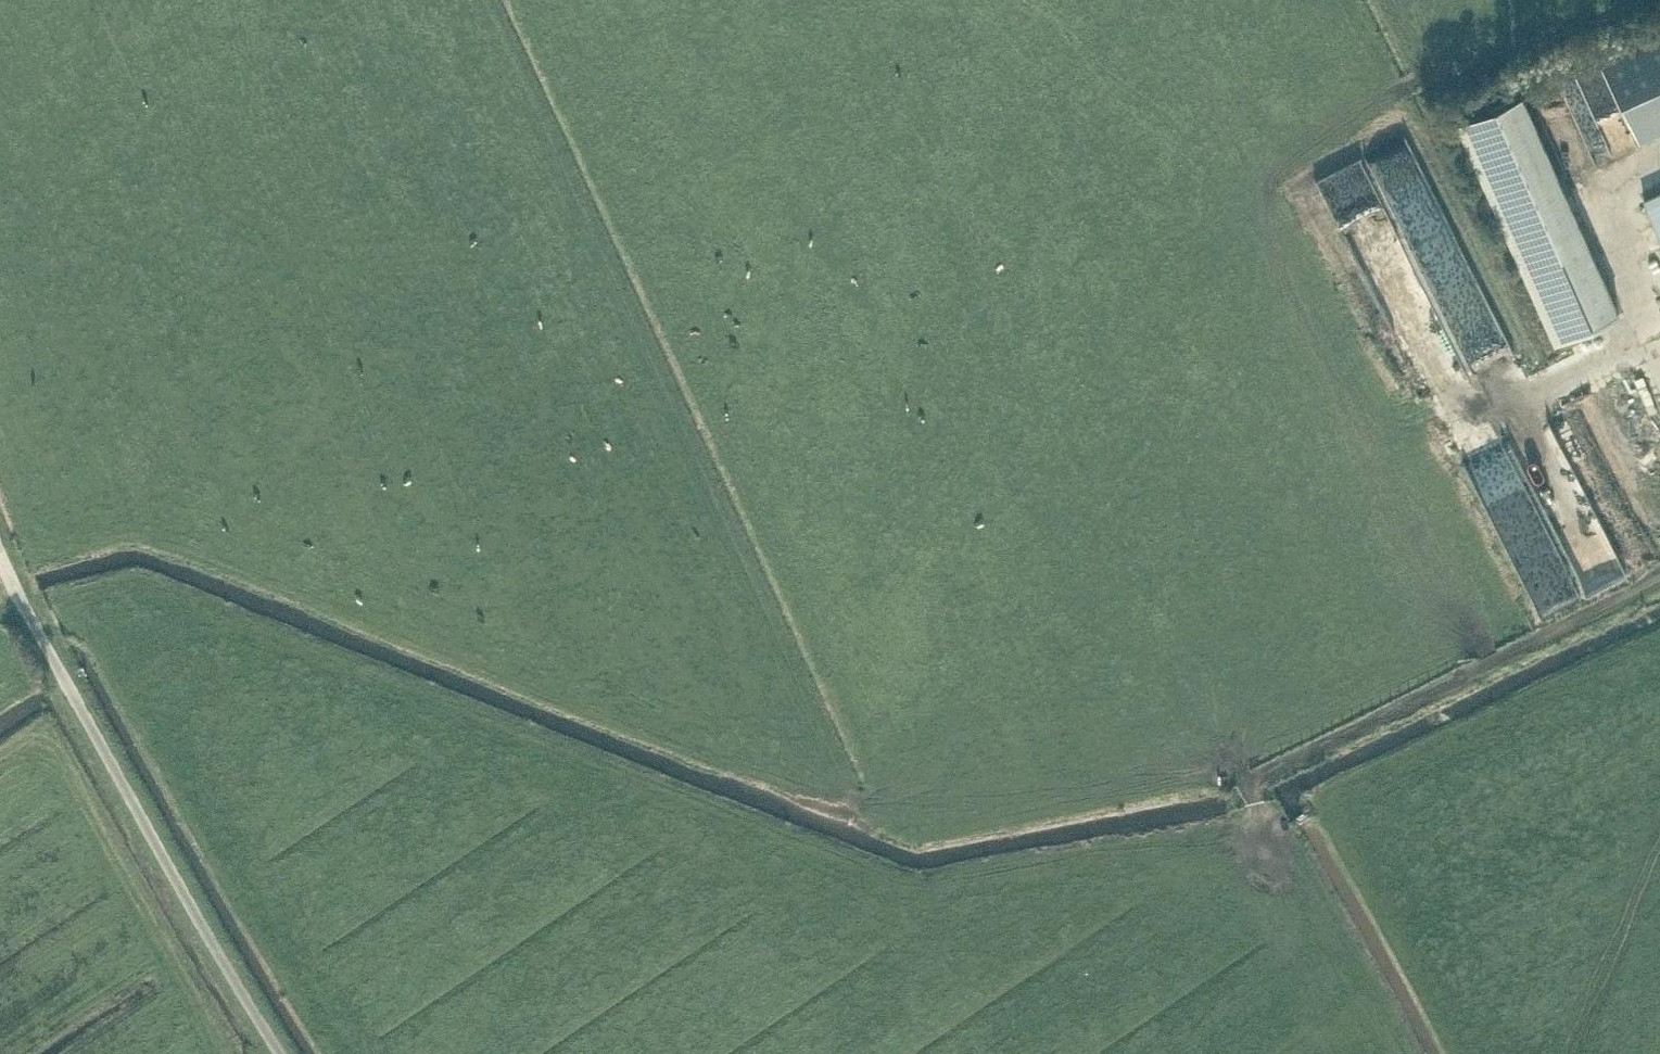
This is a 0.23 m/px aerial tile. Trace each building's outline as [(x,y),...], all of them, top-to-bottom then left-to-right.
[(1602,57),(1637,136),(1659,126),(1659,31),(1602,57)] [(1532,93),(1565,93),(1586,147),(1622,133),(1622,126),(1610,94),(1579,95),(1579,86),(1573,71),(1542,82),(1541,82),(1529,87),(1532,93)] [(1558,340),(1618,313),(1521,94),(1460,121),(1558,340)] [(1643,200),(1659,237),(1659,193),(1643,200)] [(1659,519),(1659,480),(1642,484),(1649,521),(1659,519)]
